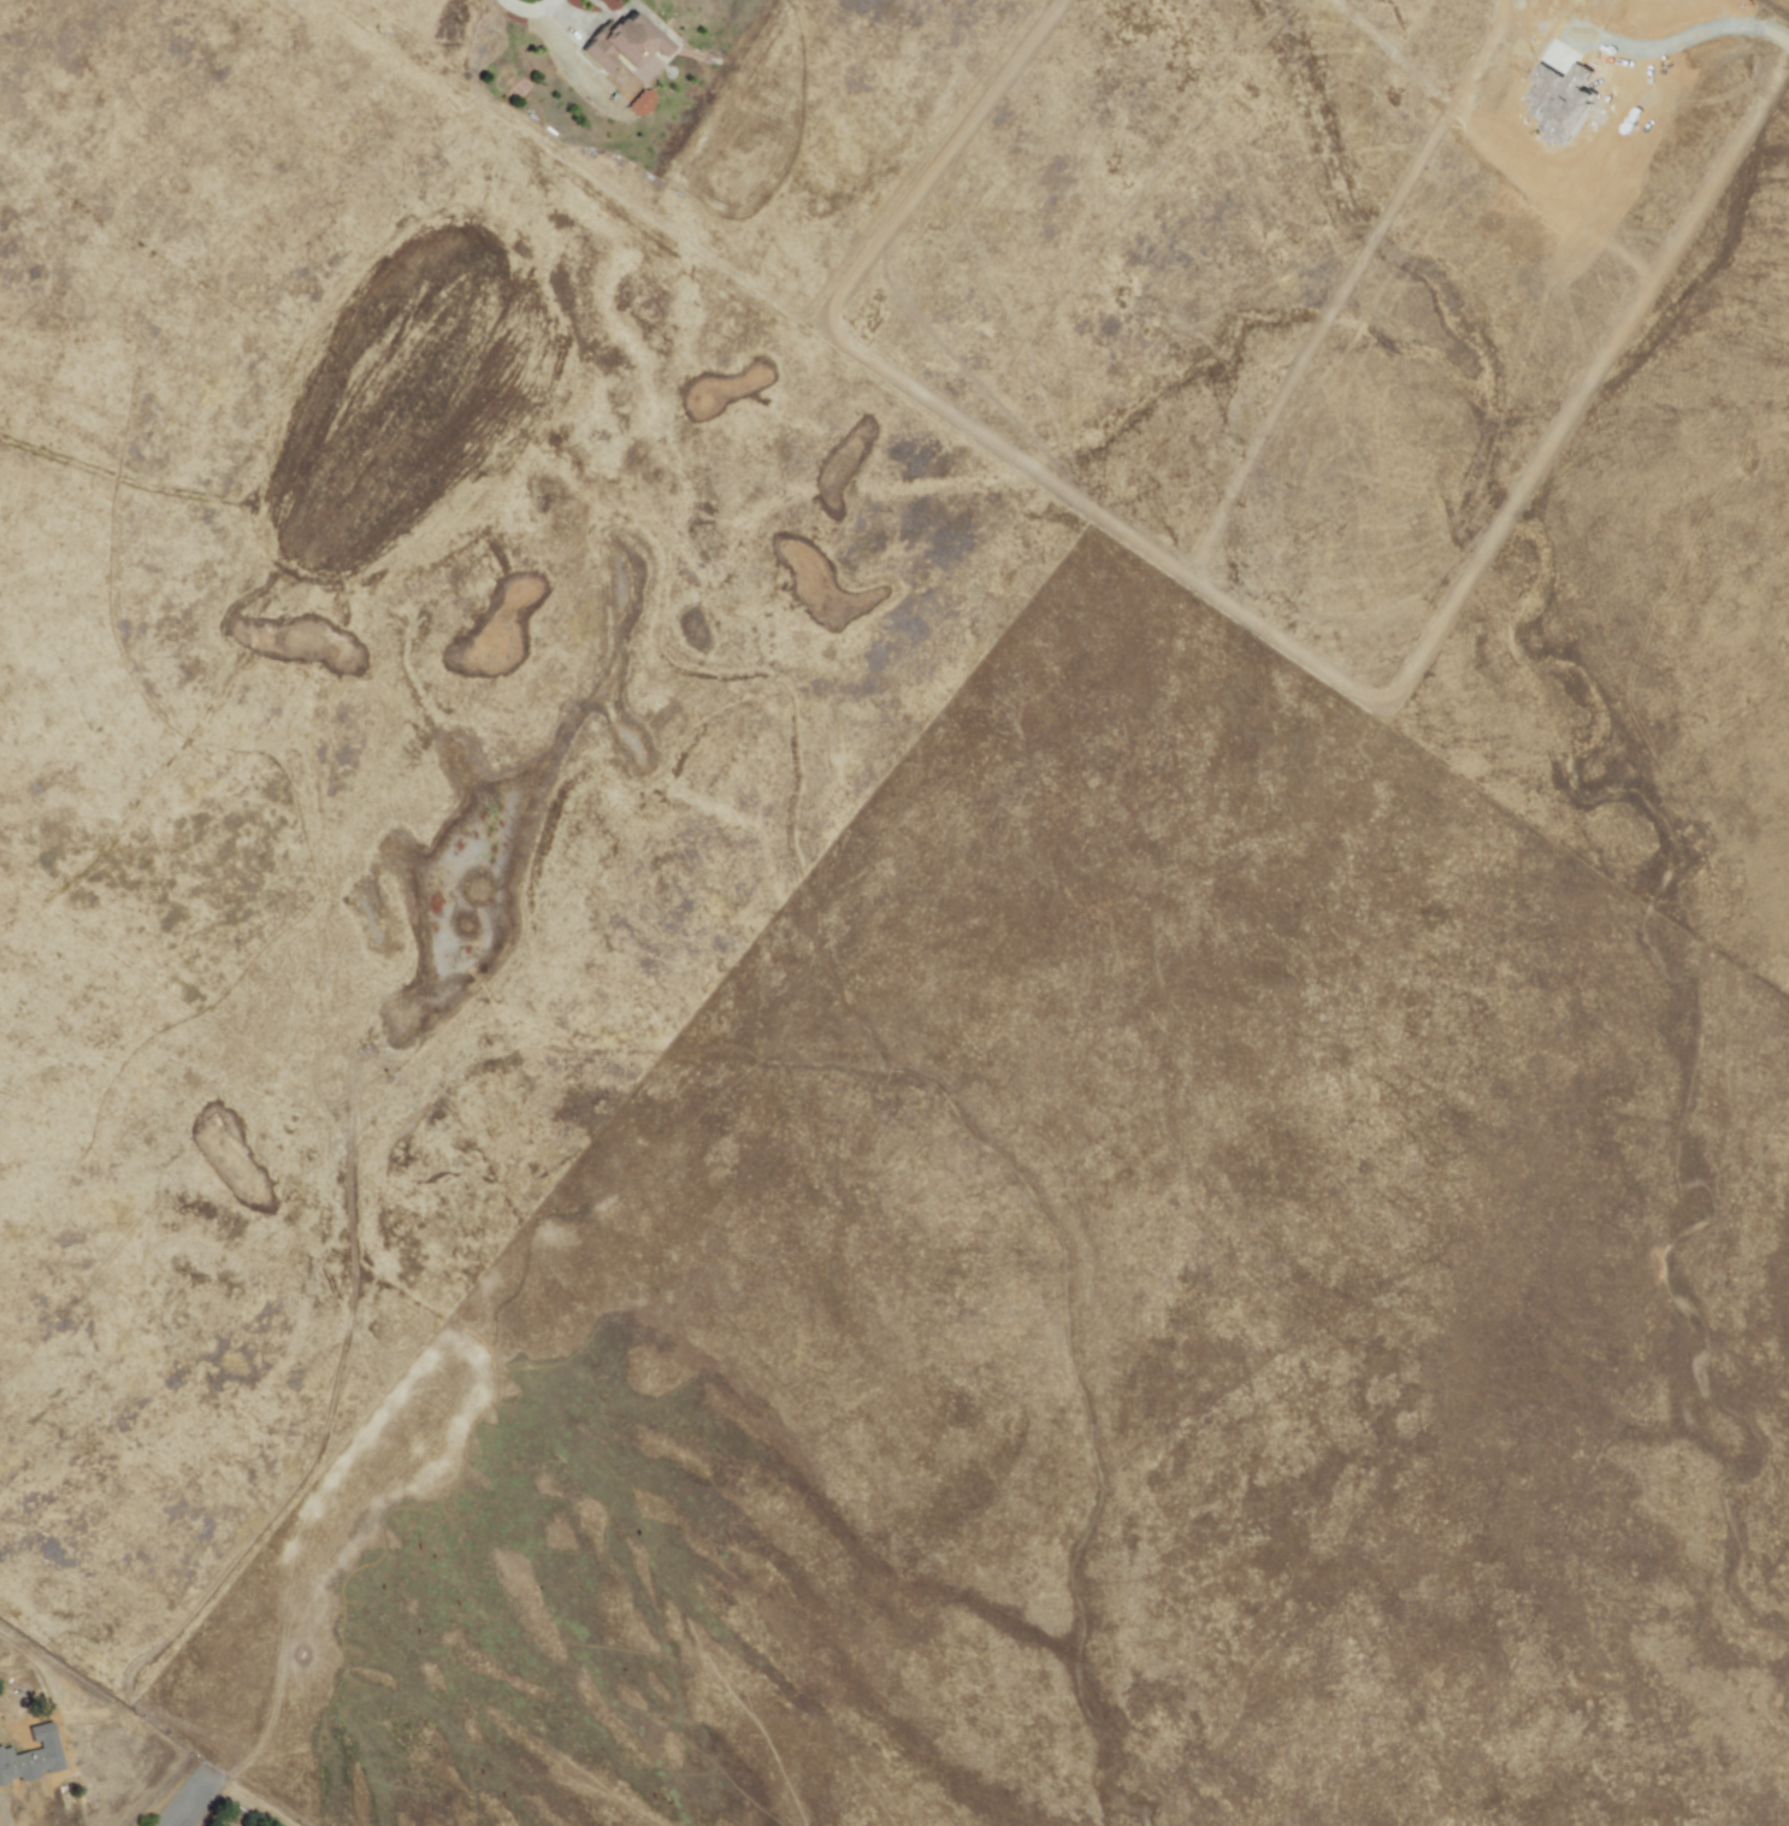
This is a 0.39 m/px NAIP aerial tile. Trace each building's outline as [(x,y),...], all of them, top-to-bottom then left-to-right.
[(578,52),(603,75),(617,59),(631,71),(650,49),(660,58),(670,46),(630,11),(615,28),(606,20),(578,52)] [(638,120),(655,99),(642,88),(625,109),(638,120)] [(17,1782),(17,1780),(62,1771),(52,1722),(29,1727),(34,1751),(10,1755),(8,1745),(0,1747),(0,1785),(17,1782)]
